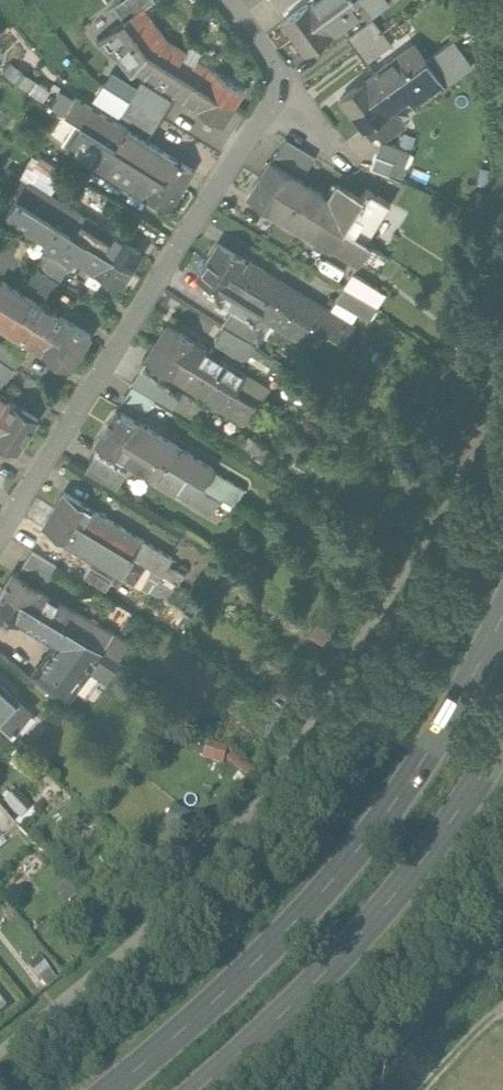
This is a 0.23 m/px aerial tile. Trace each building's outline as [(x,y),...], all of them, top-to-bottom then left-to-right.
[(142,11),(155,1),(154,0),(123,0),(113,8),(123,21),(124,22),(141,9),(142,11)] [(278,12),(294,0),(269,0),(278,12)] [(293,39),(346,0),(313,0),(281,23),(293,39)] [(293,39),(305,54),(361,13),(362,15),(369,15),(389,0),(346,0),(293,39)] [(147,54),(174,71),(185,55),(163,41),(142,11),(141,9),(124,22),(147,54)] [(120,61),(130,75),(137,70),(223,126),(233,108),(174,71),(147,54),(124,22),(123,21),(97,40),(104,50),(120,61)] [(371,21),(346,39),(365,65),(390,47),(371,21)] [(450,42),(425,61),(351,117),(362,132),(363,132),(371,142),(375,139),(379,144),(384,145),(405,129),(392,112),(407,100),(414,110),(469,69),(450,42)] [(339,101),(351,117),(425,61),(413,45),(339,101)] [(190,46),(185,55),(174,71),(233,108),(243,92),(196,61),(201,54),(190,46)] [(101,103),(153,136),(173,105),(141,84),(128,105),(108,92),(101,103)] [(49,106),(75,123),(182,190),(191,174),(74,100),(72,102),(57,93),(49,106)] [(171,208),(182,190),(75,123),(61,145),(142,197),(145,191),(171,208)] [(379,144),(368,171),(398,183),(413,145),(396,139),(392,149),(384,145),(379,144)] [(283,141),(273,156),(303,175),(313,159),(283,141)] [(26,168),(20,180),(28,185),(50,199),(66,174),(42,159),(33,172),(26,168)] [(269,165),(258,181),(364,248),(389,208),(363,193),(358,200),(334,184),(324,200),(269,165)] [(28,185),(20,180),(7,172),(0,184),(0,190),(17,201),(28,185)] [(370,251),(364,248),(258,181),(248,198),(307,236),(307,235),(360,268),(370,251)] [(141,256),(50,199),(28,185),(17,201),(131,272),(141,256)] [(483,196),(477,195),(475,210),(481,211),(483,196)] [(120,288),(131,272),(17,201),(6,217),(45,241),(40,247),(72,266),(75,260),(120,288)] [(367,325),(375,311),(342,291),(327,316),(218,247),(207,264),(319,333),(343,349),(354,332),(350,330),(357,318),(367,325)] [(8,279),(20,260),(0,248),(0,274),(8,279)] [(37,271),(57,283),(65,271),(45,258),(37,271)] [(308,351),(319,333),(207,264),(207,263),(197,280),(231,302),(227,307),(245,317),(248,313),(308,351)] [(342,291),(375,311),(384,298),(351,277),(342,291)] [(0,287),(0,305),(79,354),(90,337),(3,283),(0,287)] [(69,371),(79,354),(0,305),(0,329),(69,371)] [(245,344),(252,331),(248,328),(248,327),(230,316),(213,344),(243,362),(251,348),(245,344)] [(166,329),(155,345),(254,407),(258,410),(269,394),(166,329)] [(13,370),(21,357),(0,343),(0,362),(13,370)] [(242,427),(254,407),(155,345),(144,363),(198,397),(197,398),(242,427)] [(271,365),(253,354),(245,366),(264,377),(271,365)] [(13,370),(0,362),(0,378),(6,381),(13,370)] [(122,401),(145,416),(154,401),(189,424),(199,408),(179,396),(177,401),(167,394),(169,392),(139,374),(122,401)] [(28,436),(38,420),(0,396),(0,419),(28,436)] [(114,412),(104,428),(213,495),(232,508),(242,492),(210,473),(212,471),(142,427),(141,428),(114,412)] [(28,436),(0,419),(0,442),(17,453),(28,436)] [(204,510),(213,495),(104,428),(94,444),(176,495),(178,493),(204,510)] [(302,460),(310,448),(294,436),(285,448),(302,460)] [(270,453),(248,439),(239,452),(261,467),(270,453)] [(85,472),(115,491),(125,476),(94,457),(85,472)] [(130,558),(155,573),(161,577),(177,587),(183,577),(167,567),(171,561),(64,493),(53,509),(130,558)] [(120,576),(130,558),(53,509),(42,526),(120,576)] [(46,581),(55,567),(31,552),(22,566),(46,581)] [(105,593),(111,583),(90,568),(83,579),(105,593)] [(149,597),(161,577),(155,573),(142,592),(149,597)] [(12,575),(2,592),(61,629),(116,667),(127,649),(12,575)] [(50,645),(27,678),(64,708),(89,670),(104,681),(116,667),(61,629),(2,592),(0,595),(0,613),(50,645)] [(335,639),(316,625),(308,636),(327,650),(335,639)] [(274,685),(266,698),(288,712),(296,699),(274,685)] [(28,717),(0,691),(0,727),(9,735),(10,736),(28,717)] [(9,735),(0,727),(0,741),(2,743),(9,735)] [(205,741),(201,758),(220,764),(225,746),(205,741)] [(15,784),(2,797),(20,815),(33,802),(15,784)] [(189,813),(171,804),(162,823),(180,832),(189,813)] [(16,822),(0,805),(0,836),(16,822)] [(54,891),(64,902),(76,891),(66,880),(54,891)] [(56,977),(39,955),(28,964),(45,986),(56,977)]
